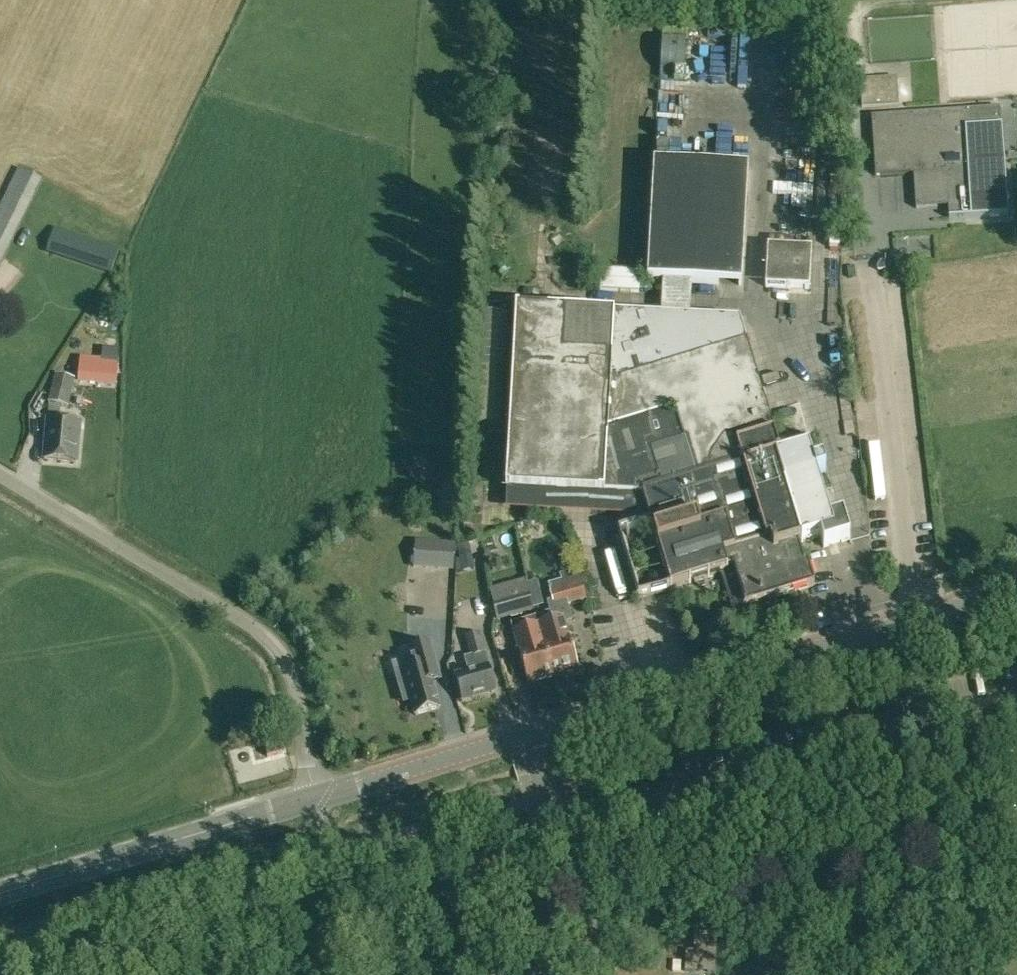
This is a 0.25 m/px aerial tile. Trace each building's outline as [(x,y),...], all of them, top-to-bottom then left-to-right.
[(859,79),(861,107),(898,104),(896,76),(859,79)] [(913,173),(916,208),(917,208),(917,202),(953,200),(954,217),(949,217),(949,219),(1008,215),(1004,161),(1001,125),(968,127),(966,109),(871,116),(875,175),(913,173)] [(741,285),(748,168),(653,163),(647,280),(741,285)] [(42,179),(18,168),(0,204),(0,264),(42,179)] [(111,273),(119,248),(54,227),(46,252),(111,273)] [(765,286),(809,289),(811,249),(767,246),(765,286)] [(640,271),(600,269),(599,290),(639,292),(640,271)] [(781,457),(740,322),(519,309),(515,309),(505,490),(642,497),(650,523),(618,533),(638,598),(670,589),(721,573),(732,610),(814,585),(807,563),(804,564),(797,543),(822,536),(825,545),(851,537),(844,514),(829,519),(816,475),(826,472),(823,461),(813,464),(808,449),(781,457)] [(104,349),(103,361),(103,362),(117,364),(118,351),(104,349)] [(103,362),(103,361),(80,359),(78,382),(101,385),(103,362)] [(47,401),(68,407),(75,379),(54,374),(47,401)] [(76,462),(79,422),(47,419),(44,459),(76,462)] [(462,445),(463,429),(451,429),(450,444),(462,445)] [(481,537),(484,551),(496,548),(493,534),(481,537)] [(456,543),(440,541),(439,564),(455,565),(456,543)] [(572,556),(568,554),(563,555),(561,559),(563,564),(567,566),(571,565),(573,561),(572,556)] [(550,612),(535,617),(552,676),(577,669),(566,632),(562,619),(563,619),(560,607),(587,600),(578,568),(559,574),(561,580),(547,584),(552,601),(548,602),(550,612)] [(534,611),(527,578),(488,589),(497,622),(534,611)] [(816,609),(832,605),(827,588),(811,593),(816,609)] [(552,676),(535,617),(510,624),(515,641),(527,683),(552,676)] [(496,692),(489,666),(486,654),(480,633),(464,637),(470,656),(464,658),(468,672),(454,675),(462,702),(496,692)] [(395,673),(403,704),(411,701),(415,715),(439,708),(431,682),(440,679),(430,644),(408,650),(411,659),(392,664),(395,673)] [(264,745),(267,757),(283,752),(279,741),(264,745)] [(686,950),(684,970),(715,972),(717,933),(694,931),(693,950),(686,950)]
